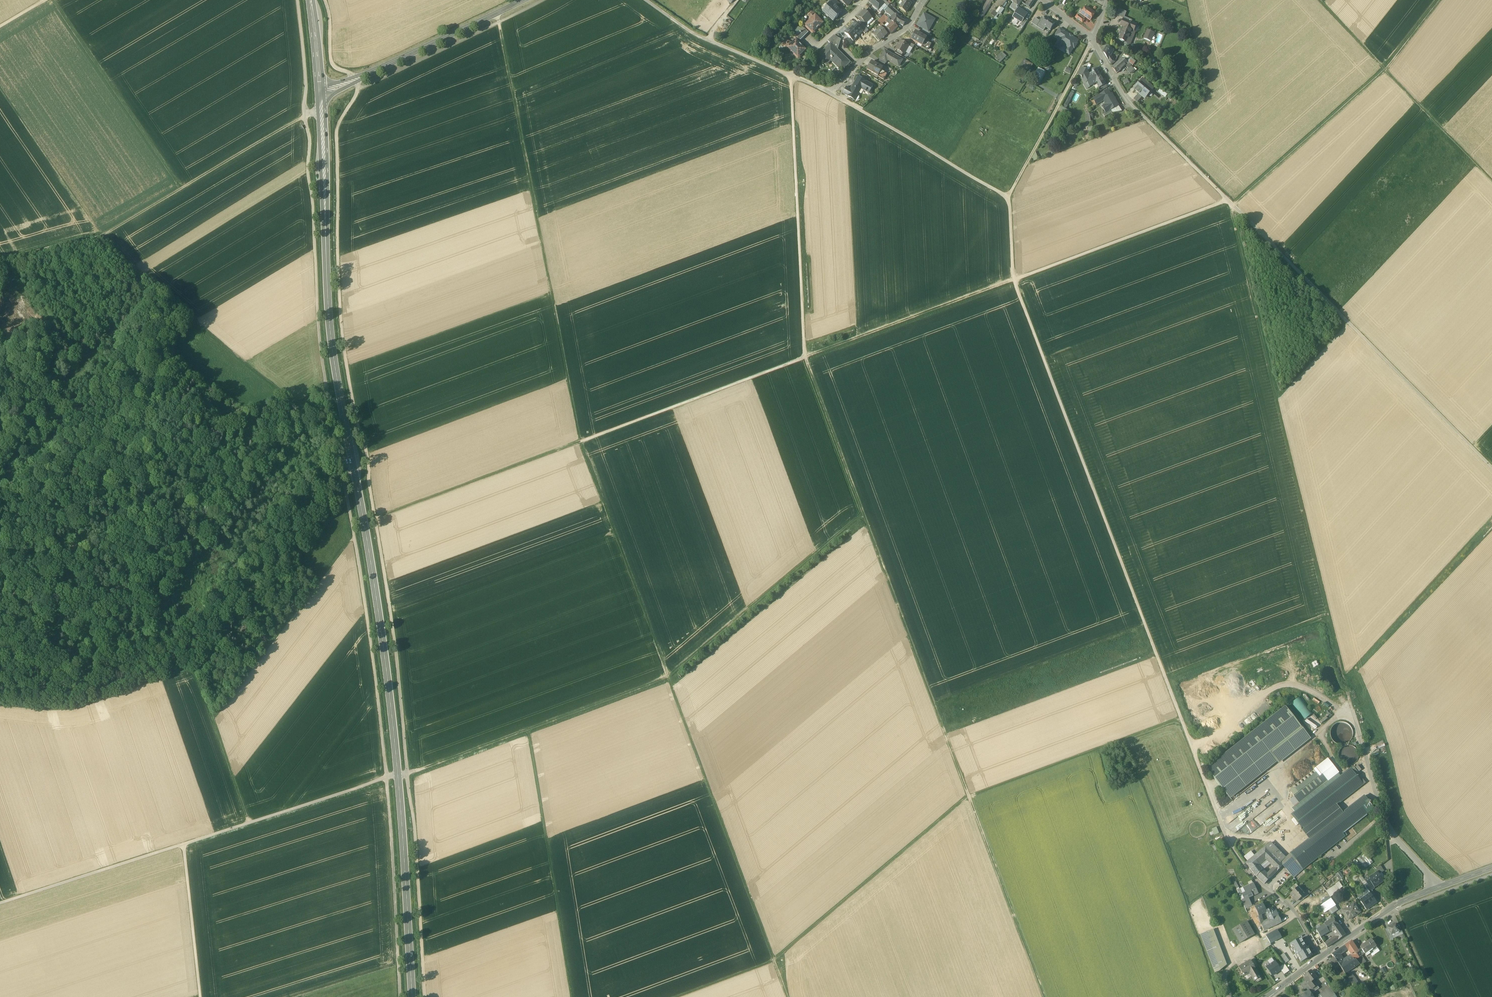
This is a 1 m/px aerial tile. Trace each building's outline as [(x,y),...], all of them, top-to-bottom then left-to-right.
[(869,2),(878,10),(884,4),(882,1),(880,0),(871,0),(869,2)] [(906,0),(904,0),(899,8),(906,13),(909,7),(909,6),(911,3),(906,0)] [(990,0),(988,0),(980,13),(983,16),(992,2),(990,0)] [(1016,12),(1019,9),(1017,7),(1018,5),(1014,2),(1010,8),(1016,12)] [(830,5),(826,9),(828,12),(826,14),(826,15),(827,16),(828,17),(829,17),(833,21),(836,18),(839,16),(838,15),(841,12),(837,8),(832,3),(830,5)] [(1095,13),(1086,7),(1083,11),(1085,13),(1083,16),(1090,21),(1095,13)] [(891,17),(894,14),(888,8),(885,11),(891,17)] [(1019,9),(1016,12),(1013,17),(1022,23),(1025,18),(1027,14),(1019,9)] [(1123,20),(1132,23),(1133,22),(1125,18),(1127,13),(1118,10),(1116,17),(1123,20)] [(865,11),(859,16),(860,18),(866,23),(871,18),(865,11)] [(823,23),(817,17),(816,17),(814,14),(812,16),(812,15),(811,16),(812,16),(810,18),(812,20),(809,23),(809,22),(805,26),(813,34),(817,30),(818,30),(819,28),(821,27),(820,26),(823,23)] [(901,20),(894,14),(891,17),(889,19),(889,20),(891,21),(895,25),(897,23),(903,26),(905,22),(901,20)] [(924,14),(917,25),(923,28),(928,31),(935,20),(924,14)] [(866,23),(860,18),(858,20),(862,24),(865,27),(867,24),(866,23)] [(1022,23),(1020,26),(1023,28),(1028,20),(1025,18),(1022,23)] [(1051,21),(1046,18),(1045,20),(1042,18),(1040,22),(1035,19),(1032,24),(1043,31),(1044,32),(1046,28),(1050,31),(1055,23),(1051,21)] [(887,29),(891,34),(898,28),(895,25),(891,21),(889,20),(887,22),(890,25),(887,29)] [(1124,29),(1119,41),(1125,43),(1124,45),(1125,46),(1127,47),(1128,47),(1129,45),(1133,36),(1132,35),(1136,25),(1132,23),(1123,20),(1120,27),(1124,29)] [(854,23),(850,28),(858,37),(863,32),(859,28),(854,23)] [(859,28),(863,32),(865,34),(869,31),(865,27),(862,24),(859,28)] [(795,33),(796,34),(795,35),(796,37),(800,33),(799,33),(800,32),(801,32),(804,29),(803,27),(801,29),(800,28),(799,28),(797,28),(796,29),(795,30),(795,31),(795,33)] [(881,27),(874,34),(880,41),(887,34),(885,31),(881,27)] [(850,28),(845,33),(854,41),(858,37),(850,28)] [(1056,36),(1060,38),(1064,32),(1065,31),(1060,28),(1056,36)] [(804,29),(801,32),(800,32),(799,33),(800,33),(796,37),(801,41),(809,33),(804,29)] [(1147,31),(1145,37),(1151,40),(1154,34),(1147,31)] [(927,38),(915,32),(911,40),(922,46),(925,41),(927,38)] [(1078,41),(1064,32),(1060,38),(1056,46),(1059,49),(1061,45),(1067,49),(1065,52),(1070,55),(1074,48),(1075,49),(1077,44),(1076,44),(1078,41)] [(839,39),(834,35),(828,41),(831,44),(832,45),(839,39)] [(798,44),(795,41),(792,44),(790,43),(788,42),(787,44),(786,43),(786,44),(786,45),(786,46),(787,47),(788,48),(791,52),(792,51),(795,54),(794,55),(798,59),(806,51),(802,46),(800,44),(799,43),(798,44)] [(906,45),(900,41),(896,50),(903,54),(904,54),(909,46),(906,45)] [(931,44),(925,41),(922,46),(922,47),(928,50),(931,44)] [(832,45),(831,44),(818,56),(824,63),(830,57),(839,66),(837,67),(842,71),(850,63),(832,45)] [(1113,51),(1107,48),(1104,53),(1108,59),(1110,56),(1113,51)] [(903,61),(885,51),(880,60),(885,62),(887,58),(900,65),(903,61)] [(1002,52),(995,59),(1000,63),(1006,56),(1002,52)] [(1125,54),(1122,59),(1128,63),(1132,66),(1133,67),(1136,62),(1125,54)] [(1128,63),(1122,59),(1118,62),(1112,68),(1117,73),(1126,65),(1128,63)] [(1033,65),(1024,60),(1017,71),(1026,76),(1033,65)] [(883,68),(871,62),(867,70),(878,76),(881,71),(883,68)] [(1086,71),(1081,68),(1077,74),(1081,76),(1086,71)] [(1039,69),(1032,79),(1038,83),(1045,72),(1039,69)] [(1093,73),(1091,74),(1091,75),(1089,76),(1085,79),(1087,83),(1090,86),(1097,82),(1100,87),(1105,84),(1100,76),(1097,70),(1096,71),(1093,73)] [(887,74),(881,71),(878,76),(878,77),(884,80),(887,74)] [(1086,71),(1081,76),(1086,84),(1087,83),(1085,79),(1089,76),(1086,71)] [(858,77),(851,90),(846,88),(843,94),(855,100),(862,89),(869,93),(873,86),(858,77)] [(1143,83),(1141,81),(1134,90),(1144,98),(1146,95),(1149,94),(1148,93),(1147,92),(1149,89),(1150,90),(1153,87),(1146,81),(1143,83)] [(1167,95),(1161,89),(1158,91),(1165,97),(1167,95)] [(1108,91),(1101,95),(1103,99),(1110,95),(1108,91)] [(1101,95),(1093,99),(1096,105),(1102,102),(1101,101),(1103,100),(1103,99),(1101,95)] [(1103,99),(1103,100),(1107,106),(1103,108),(1106,113),(1111,110),(1112,110),(1114,109),(1113,109),(1119,106),(1116,101),(1115,102),(1110,95),(1103,99)] [(1068,98),(1063,108),(1066,109),(1071,99),(1068,98)] [(1300,697),(1292,703),(1305,720),(1312,714),(1300,697)] [(1254,709),(1264,702),(1262,700),(1252,707),(1254,709)] [(1285,707),(1254,732),(1269,752),(1301,727),(1285,707)] [(1242,722),(1247,728),(1256,720),(1251,715),(1252,713),(1257,719),(1262,714),(1257,708),(1253,711),(1250,708),(1244,713),(1247,715),(1244,718),(1245,719),(1242,722)] [(1325,712),(1318,717),(1322,723),(1329,718),(1325,712)] [(1311,731),(1317,727),(1313,721),(1309,723),(1307,720),(1305,722),(1311,731)] [(1352,738),(1353,733),(1352,729),(1350,725),(1346,723),(1341,722),(1337,723),(1333,725),(1331,729),(1330,734),(1331,738),(1334,742),(1337,744),(1342,745),(1346,744),(1350,741),(1352,738)] [(1301,727),(1269,752),(1277,761),(1279,764),(1310,739),(1301,727)] [(1254,732),(1207,769),(1222,789),(1269,752),(1254,732)] [(1372,746),(1373,752),(1385,750),(1384,744),(1372,746)] [(1358,759),(1359,755),(1358,751),(1355,748),(1352,746),(1348,745),(1344,746),(1341,748),(1339,752),(1338,755),(1339,759),(1341,763),(1345,765),(1348,765),(1352,765),(1356,762),(1358,759)] [(1269,752),(1222,789),(1230,798),(1277,761),(1269,752)] [(1304,753),(1294,757),(1295,762),(1306,759),(1304,753)] [(1292,808),(1295,812),(1340,777),(1338,774),(1339,773),(1328,758),(1316,768),(1316,769),(1289,790),(1294,796),(1289,800),(1294,806),(1292,808)] [(1295,812),(1291,815),(1304,831),(1364,785),(1351,768),(1340,777),(1295,812)] [(1240,821),(1230,824),(1235,830),(1235,832),(1253,819),(1254,818),(1274,803),(1270,805),(1273,802),(1275,801),(1274,800),(1269,801),(1268,798),(1265,799),(1264,797),(1258,799),(1254,786),(1246,792),(1247,794),(1254,803),(1251,805),(1250,803),(1245,806),(1246,809),(1244,811),(1242,812),(1237,816),(1240,819),(1240,821)] [(1364,796),(1291,853),(1297,861),(1296,862),(1303,869),(1304,869),(1345,837),(1342,834),(1374,809),(1364,796)] [(1337,806),(1304,832),(1309,838),(1342,813),(1337,806)] [(1279,811),(1257,828),(1262,834),(1283,818),(1279,811)] [(1213,831),(1210,832),(1211,836),(1219,833),(1217,827),(1212,828),(1213,831)] [(1284,858),(1270,843),(1265,847),(1280,863),(1285,858),(1284,858)] [(1262,870),(1258,866),(1266,860),(1274,868),(1270,872),(1267,875),(1270,878),(1273,875),(1283,866),(1283,865),(1280,863),(1265,847),(1252,858),(1246,863),(1251,870),(1256,877),(1261,871),(1262,870)] [(1255,856),(1251,851),(1244,857),(1248,861),(1255,856)] [(1291,853),(1284,858),(1285,858),(1280,863),(1283,865),(1283,866),(1287,870),(1296,862),(1297,861),(1291,853)] [(1366,854),(1359,859),(1365,868),(1373,862),(1366,854)] [(1296,862),(1287,870),(1294,878),(1303,869),(1296,862)] [(1267,875),(1261,871),(1256,877),(1264,884),(1270,878),(1267,875)] [(1377,872),(1368,878),(1371,883),(1375,888),(1384,881),(1379,875),(1377,872)] [(1253,884),(1238,891),(1240,896),(1242,895),(1245,900),(1248,898),(1258,894),(1253,884)] [(1336,885),(1326,892),(1330,897),(1340,890),(1336,885)] [(1297,887),(1290,894),(1297,901),(1301,897),(1304,895),(1297,887)] [(1369,892),(1368,891),(1358,898),(1366,910),(1377,902),(1372,896),(1370,893),(1369,892)] [(1248,898),(1245,900),(1242,901),(1246,909),(1251,906),(1252,906),(1248,898)] [(1331,899),(1322,905),(1326,912),(1336,906),(1331,899)] [(1360,913),(1354,903),(1347,908),(1348,911),(1344,913),(1349,920),(1360,913)] [(1263,904),(1256,907),(1259,915),(1266,911),(1263,904)] [(1252,909),(1248,911),(1249,911),(1252,918),(1259,915),(1256,907),(1252,909)] [(1273,912),(1268,914),(1270,919),(1270,920),(1278,916),(1276,911),(1273,913),(1273,912)] [(1252,918),(1250,919),(1253,925),(1260,922),(1258,916),(1260,916),(1259,915),(1252,918)] [(1270,920),(1261,925),(1264,931),(1281,922),(1278,916),(1270,920)] [(1333,918),(1323,924),(1324,925),(1328,932),(1332,930),(1338,926),(1333,918)] [(1247,922),(1232,930),(1240,943),(1255,935),(1247,922)] [(1396,924),(1392,926),(1391,925),(1389,926),(1390,927),(1387,928),(1388,928),(1391,935),(1399,932),(1396,924)] [(1324,925),(1316,930),(1320,937),(1329,932),(1324,925)] [(1332,930),(1336,937),(1336,936),(1339,940),(1345,935),(1338,926),(1332,930)] [(1213,930),(1200,934),(1215,973),(1219,971),(1227,965),(1213,930)] [(1277,930),(1266,936),(1270,944),(1281,938),(1280,936),(1277,930)] [(1316,930),(1310,934),(1314,940),(1317,946),(1321,944),(1319,941),(1318,939),(1320,937),(1316,930)] [(1399,932),(1391,935),(1392,937),(1393,939),(1401,935),(1402,934),(1403,934),(1402,930),(1399,932)] [(1266,936),(1260,940),(1265,949),(1271,945),(1270,944),(1266,936)] [(1336,937),(1329,942),(1331,945),(1339,940),(1336,936),(1336,937)] [(1299,958),(1301,962),(1312,956),(1307,948),(1306,949),(1301,939),(1290,945),(1296,955),(1298,954),(1299,956),(1299,958)] [(1371,939),(1366,943),(1365,941),(1363,943),(1364,945),(1363,945),(1368,952),(1369,952),(1372,949),(1376,946),(1371,939)] [(1362,956),(1358,950),(1351,941),(1344,946),(1347,950),(1351,955),(1350,955),(1351,957),(1354,961),(1355,960),(1362,956)] [(1368,952),(1363,945),(1360,947),(1361,948),(1365,954),(1366,956),(1370,954),(1369,952),(1368,952)] [(1344,946),(1332,954),(1334,958),(1338,963),(1341,960),(1339,957),(1341,956),(1340,955),(1347,950),(1344,946)] [(1362,956),(1355,960),(1359,964),(1361,966),(1366,962),(1362,956)] [(1351,957),(1343,963),(1341,960),(1338,963),(1339,964),(1345,974),(1359,964),(1355,960),(1354,961),(1351,957)] [(1334,958),(1327,963),(1331,970),(1339,964),(1338,963),(1334,958)] [(1251,960),(1239,967),(1243,975),(1244,975),(1245,976),(1250,973),(1252,976),(1253,979),(1259,975),(1251,960)] [(1273,976),(1281,970),(1279,968),(1275,962),(1266,967),(1273,976)] [(1284,964),(1279,968),(1281,970),(1284,975),(1290,971),(1284,964)] [(1311,971),(1304,976),(1306,978),(1304,979),(1305,981),(1307,984),(1308,984),(1311,982),(1313,980),(1317,978),(1311,971)] [(1359,985),(1352,975),(1348,977),(1354,987),(1359,985)] [(1305,981),(1300,984),(1304,990),(1306,989),(1308,991),(1309,991),(1312,996),(1314,994),(1313,992),(1311,990),(1308,984),(1307,984),(1305,981)] [(1330,987),(1317,996),(1337,996),(1330,987)] [(1362,987),(1358,990),(1362,996),(1368,996),(1362,987)]
